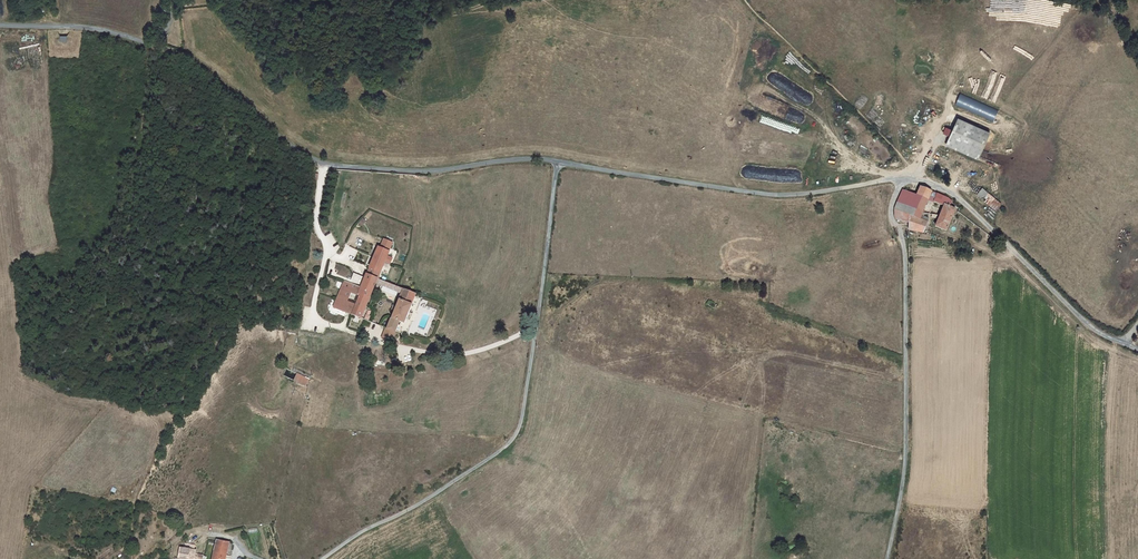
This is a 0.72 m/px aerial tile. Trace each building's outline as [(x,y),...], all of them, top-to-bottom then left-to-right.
[(994,122),(999,109),(960,94),(955,106),(994,122)] [(951,121),(941,146),(972,160),(983,134),(951,121)] [(903,190),(897,201),(924,211),(928,202),(931,192),(920,187),(916,196),(903,190)] [(982,187),(976,195),(995,211),(1001,204),(982,187)] [(928,202),(933,204),(937,194),(931,192),(928,202)] [(937,194),(933,204),(943,207),(940,217),(950,220),(954,209),(951,207),(952,203),(947,199),(937,194)] [(908,223),(908,217),(926,223),(928,218),(923,216),(924,211),(897,201),(893,210),(893,216),(896,220),(908,223)] [(908,223),(908,230),(923,233),(926,223),(908,217),(908,223)] [(940,217),(937,228),(946,231),(950,220),(940,217)] [(967,231),(969,224),(959,220),(956,227),(967,231)] [(336,309),(348,314),(352,305),(349,304),(353,293),(362,297),(372,301),(378,285),(380,280),(396,245),(387,241),(383,250),(381,249),(370,276),(369,276),(367,279),(356,275),(352,284),(347,282),(336,309)] [(380,280),(378,285),(404,296),(406,291),(380,280)] [(418,296),(406,291),(404,296),(389,331),(388,330),(385,339),(393,343),(397,334),(402,324),(407,326),(415,306),(414,306),(418,296)] [(372,301),(362,297),(359,304),(369,308),(372,301)] [(369,308),(359,304),(358,308),(354,316),(364,320),(369,308)] [(358,308),(352,305),(348,314),(354,317),(354,316),(358,308)] [(313,380),(301,374),(297,383),(310,388),(313,380)] [(233,545),(221,543),(217,558),(230,558),(233,545)] [(199,556),(199,554),(184,551),(182,558),(200,558),(199,558),(199,556)]
